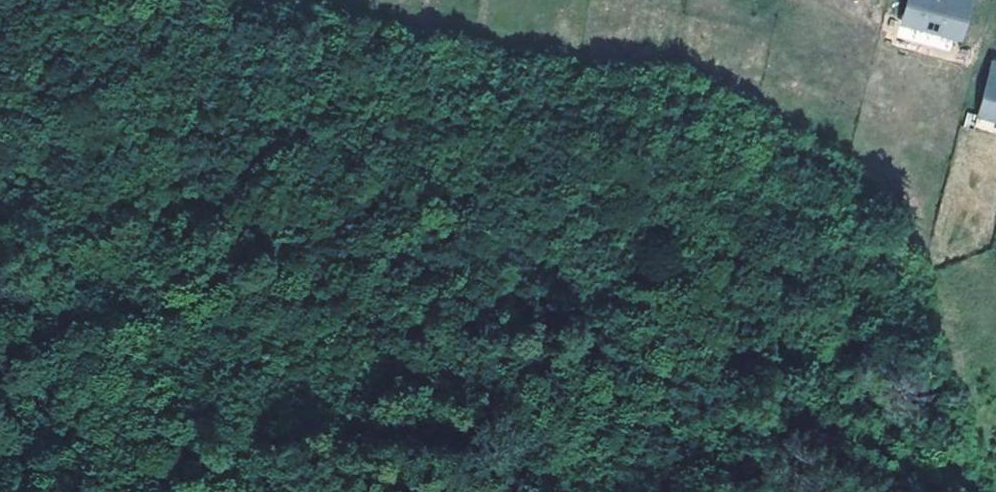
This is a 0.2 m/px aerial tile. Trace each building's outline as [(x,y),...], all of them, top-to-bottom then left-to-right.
[(910,27),(968,42),(979,0),(917,0),(910,27)] [(986,121),(995,124),(995,82),(986,121)]
